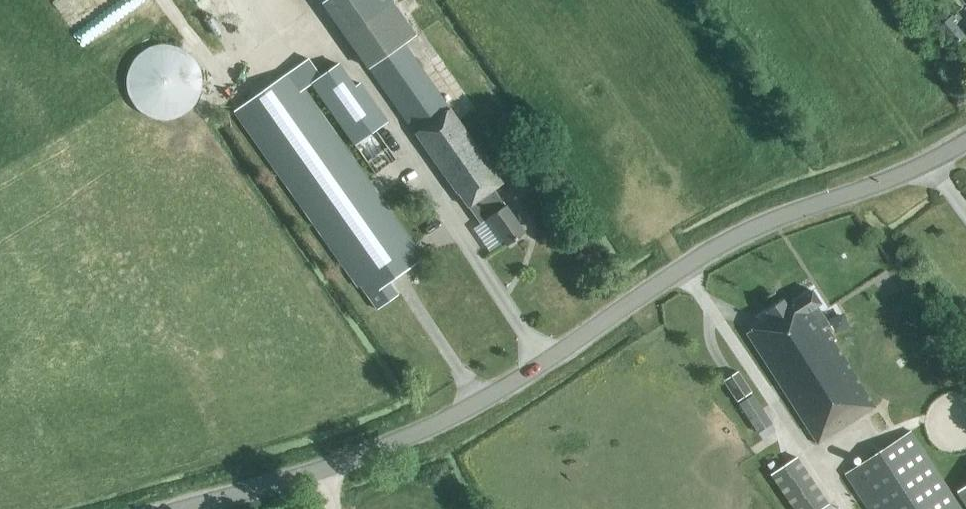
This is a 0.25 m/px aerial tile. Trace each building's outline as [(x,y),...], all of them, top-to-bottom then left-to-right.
[(391,0),(327,0),(324,2),(347,35),(393,3),(391,0)] [(953,46),(965,35),(950,17),(938,26),(953,46)] [(161,119),(167,119),(172,119),(177,117),(182,115),(186,112),(189,109),(193,106),(195,103),(197,99),(199,95),(200,91),(201,86),(202,81),(201,76),(200,71),(198,66),(196,62),(193,57),(189,53),(185,50),(181,48),(176,46),(172,44),(167,44),(163,44),(159,44),(155,45),(150,46),(146,48),(142,51),(138,54),(134,58),(131,62),(129,67),(127,72),(126,77),(126,82),(126,87),(127,92),(128,96),(130,100),(132,103),(135,107),(138,110),(142,113),(146,115),(151,117),(156,119),(161,119)] [(404,44),(369,68),(457,194),(458,194),(480,224),(487,219),(506,246),(525,233),(505,206),(494,190),(503,183),(404,44)] [(355,288),(359,285),(377,310),(398,295),(389,282),(421,260),(412,248),(415,245),(306,89),(311,85),(310,83),(320,76),(308,59),(231,113),(355,288)] [(356,86),(339,62),(320,76),(310,83),(311,85),(374,174),(397,159),(376,130),(388,121),(361,83),(356,86)] [(518,197),(540,182),(532,171),(510,186),(518,197)] [(829,325),(817,307),(820,305),(812,291),(787,307),(782,300),(765,311),(769,318),(746,333),(818,444),(875,407),(824,328),(829,325)] [(737,401),(751,391),(738,371),(724,381),(737,401)] [(758,433),(772,424),(753,394),(738,403),(758,433)] [(911,432),(845,474),(867,508),(961,508),(911,432)] [(829,502),(797,456),(770,475),(793,508),(819,508),(829,502)] [(956,490),(965,507),(965,484),(956,490)]
